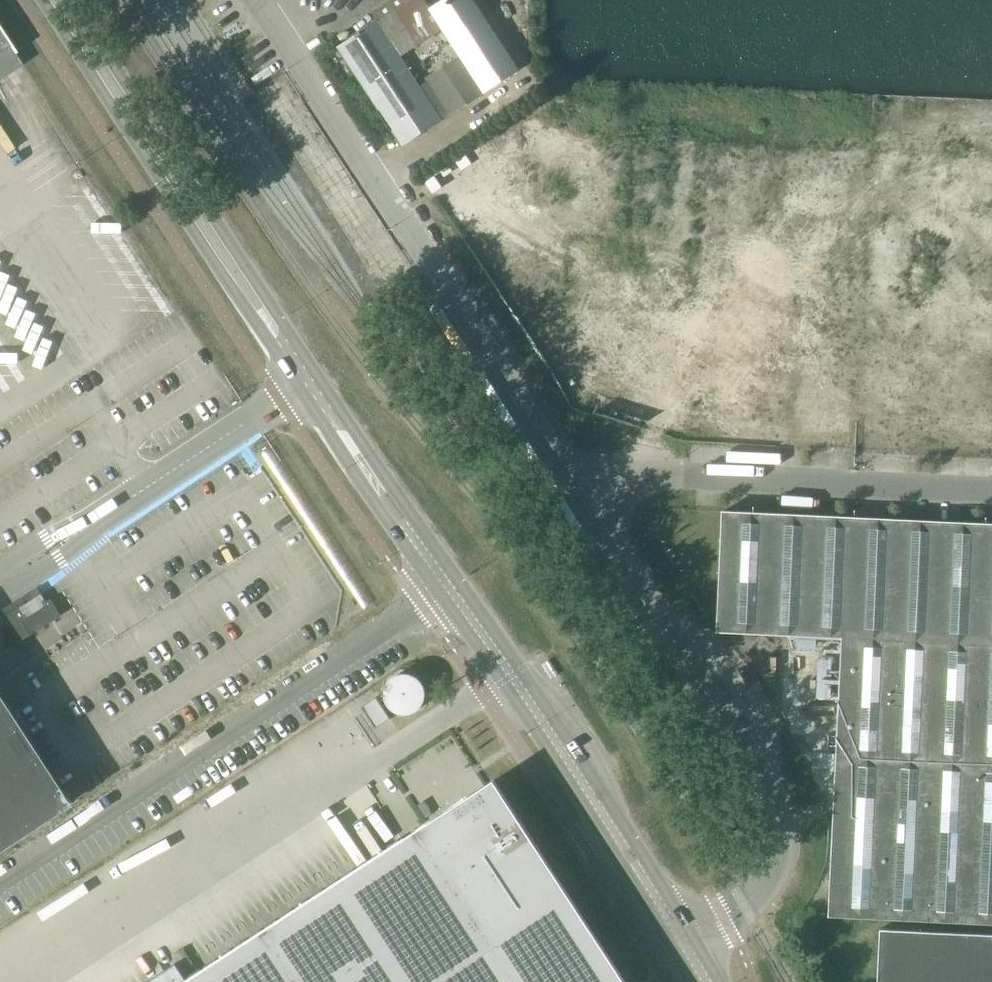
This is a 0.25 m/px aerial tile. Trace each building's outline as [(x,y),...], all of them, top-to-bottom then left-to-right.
[(426,78),(449,114),(518,69),(473,0),(443,0),(430,8),(460,55),(426,78)] [(355,36),(338,47),(402,146),(441,120),(378,21),(360,33),(359,32),(354,36),(355,36)] [(10,45),(0,29),(0,51),(10,45)] [(723,512),(717,630),(843,636),(829,915),(991,923),(991,525),(723,512)] [(22,622),(30,635),(60,615),(50,599),(46,601),(41,594),(20,608),(27,619),(22,622)] [(423,685),(420,681),(416,677),(410,675),(405,674),(399,675),(394,677),(390,680),(387,685),(385,690),(384,696),(385,701),(388,706),(391,710),(396,713),(401,714),(407,714),(412,713),(416,710),(420,707),(423,702),(425,696),(424,691),(423,685)] [(361,707),(375,729),(390,719),(376,697),(361,707)] [(64,802),(0,705),(0,844),(64,802)] [(599,941),(533,840),(519,818),(517,819),(493,783),(485,787),(467,799),(466,798),(456,804),(431,820),(402,839),(401,840),(368,861),(340,879),(266,928),(187,979),(186,980),(175,963),(147,981),(626,981),(599,941)] [(423,801),(417,805),(425,818),(432,814),(423,801)] [(880,929),(878,981),(991,981),(991,935),(880,929)]
